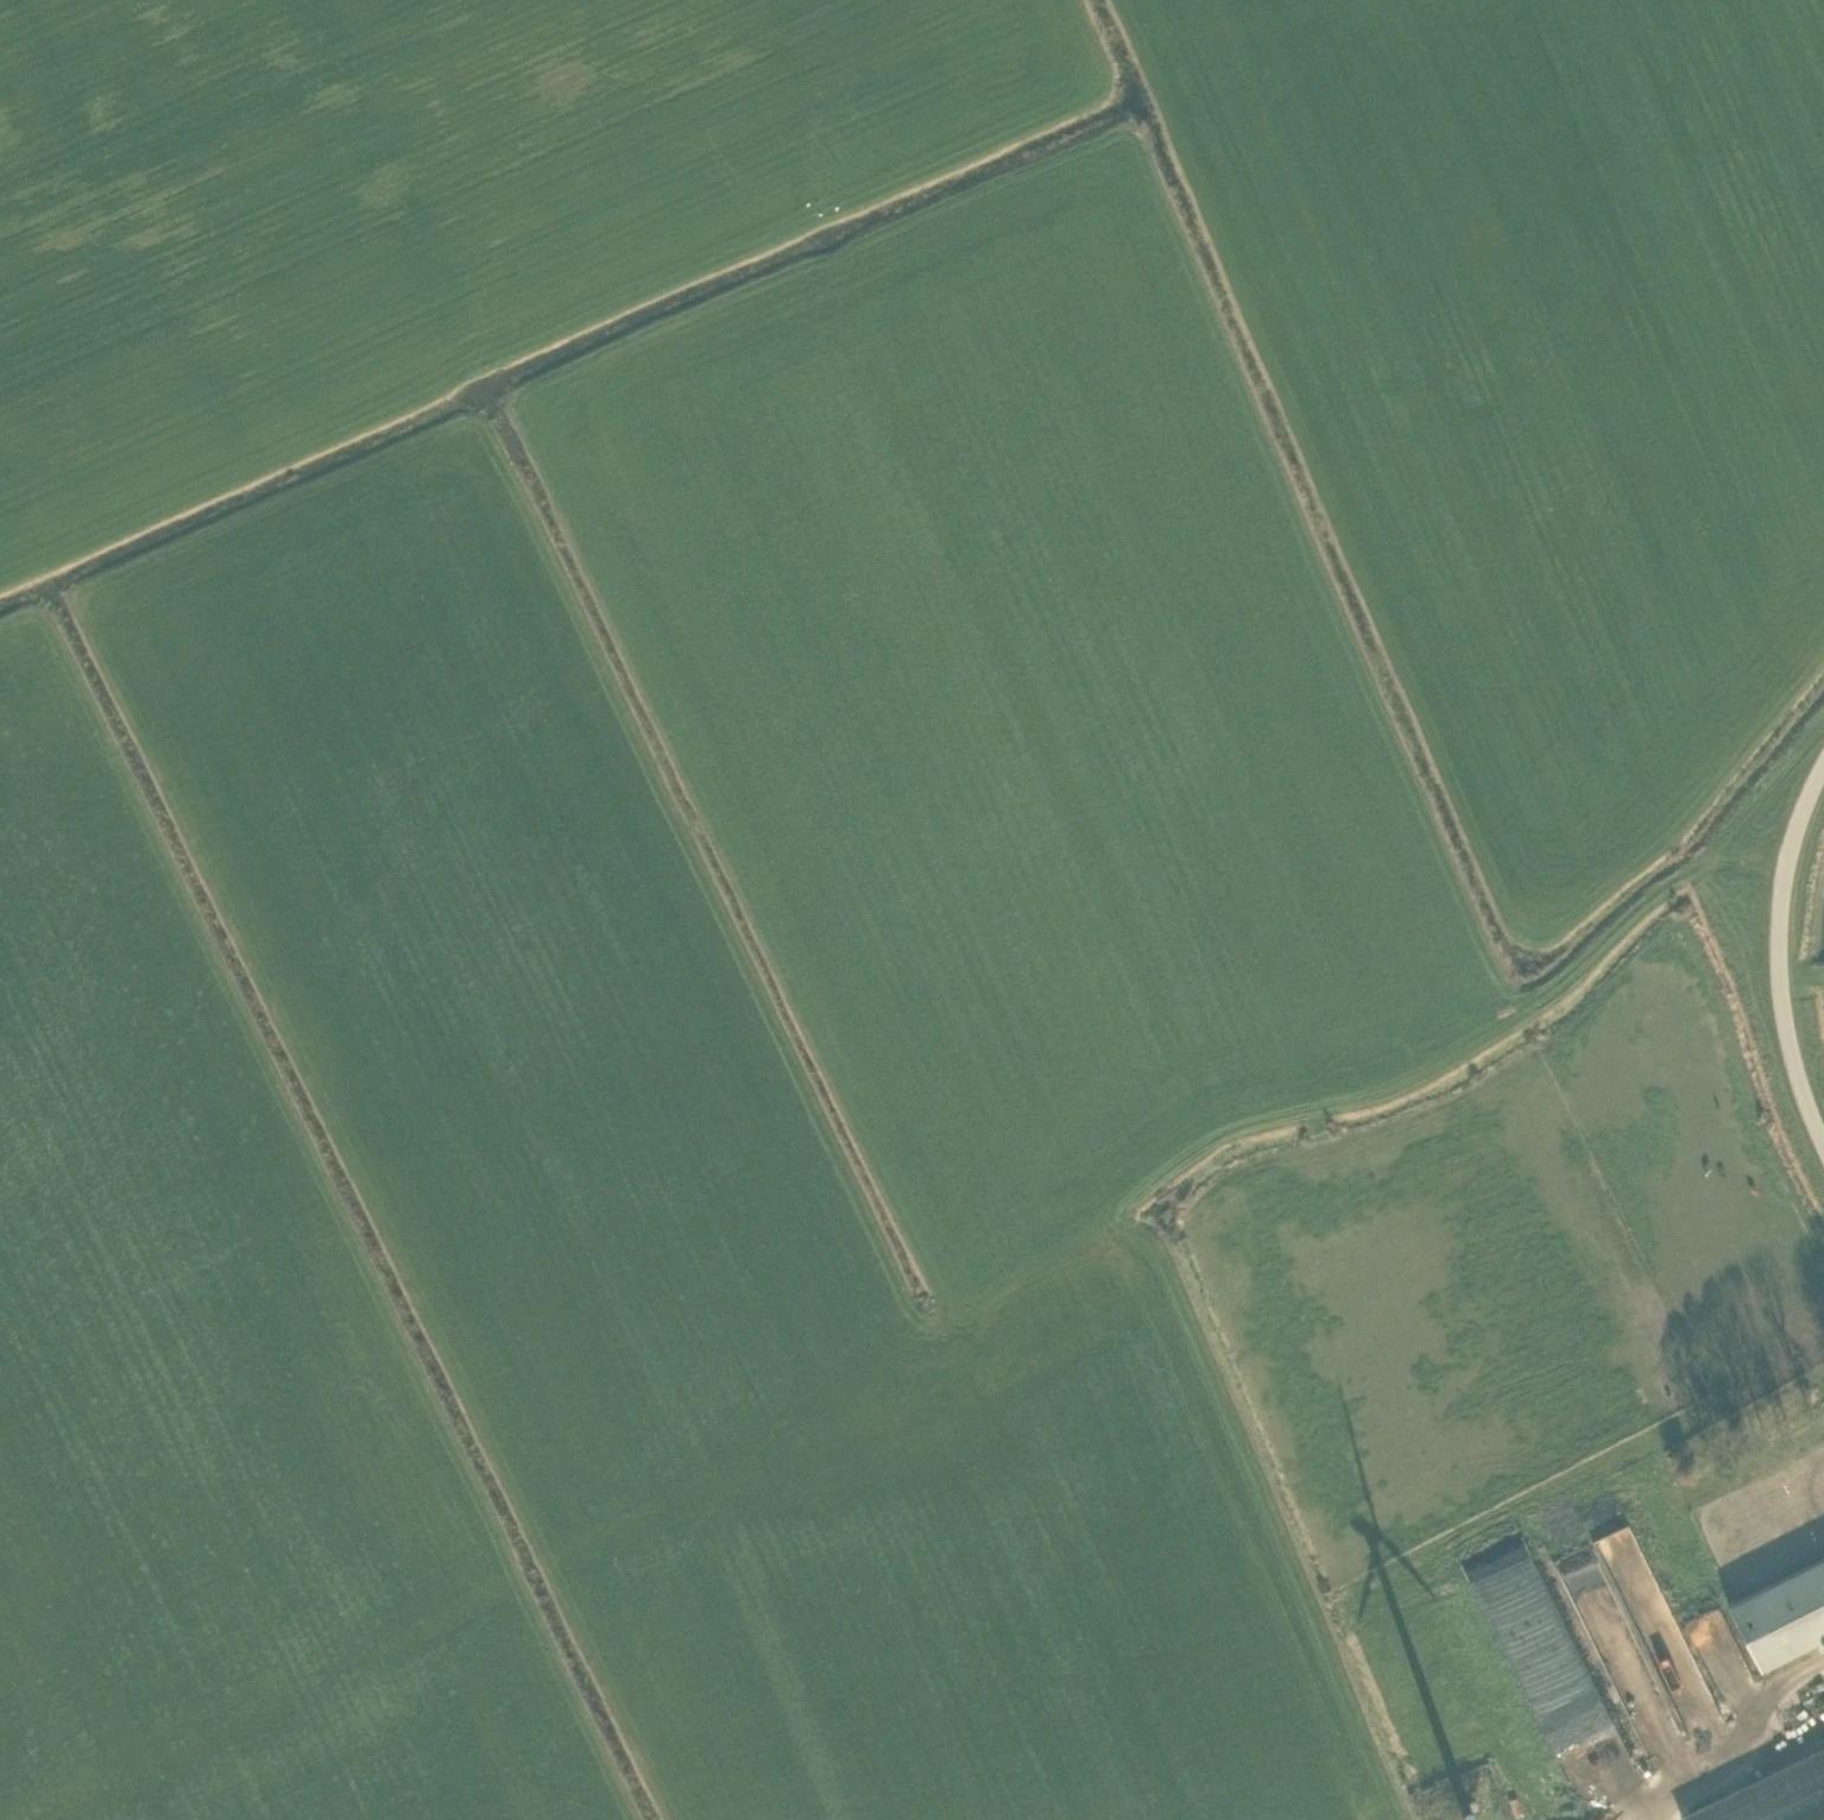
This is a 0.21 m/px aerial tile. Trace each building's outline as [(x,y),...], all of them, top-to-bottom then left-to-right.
[(1684,1631),(1637,1522),(1600,1538),(1648,1647),(1684,1631)] [(1748,1641),(1761,1668),(1823,1637),(1823,1556),(1729,1604),(1748,1641)] [(1680,1817),(1681,1819),(1823,1819),(1823,1746),(1680,1817)]
